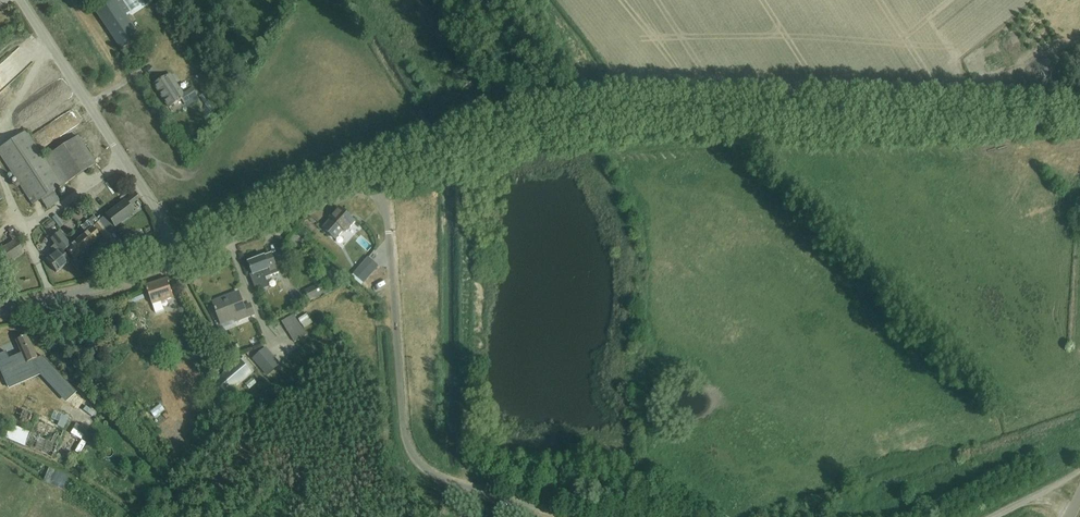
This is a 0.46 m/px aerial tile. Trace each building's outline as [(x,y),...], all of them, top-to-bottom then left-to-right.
[(123,50),(143,37),(117,0),(98,13),(123,50)] [(187,103),(198,96),(194,89),(186,94),(182,89),(179,90),(171,76),(157,85),(171,107),(184,99),(187,103)] [(95,165),(77,137),(44,159),(26,132),(0,149),(0,155),(33,205),(41,200),(47,209),(59,201),(53,192),(95,165)] [(128,196),(130,198),(134,204),(140,199),(134,191),(128,196)] [(101,221),(109,232),(133,213),(125,202),(101,221)] [(355,222),(339,207),(330,217),(331,219),(323,228),(336,239),(344,230),(346,232),(355,222)] [(52,218),(60,228),(64,225),(56,215),(52,218)] [(93,217),(80,229),(85,235),(98,223),(93,217)] [(51,220),(46,224),(50,228),(51,227),(53,230),(56,228),(54,225),(55,224),(51,220)] [(92,229),(93,230),(95,227),(107,242),(112,238),(99,222),(92,229)] [(10,236),(14,242),(0,251),(0,269),(25,253),(16,240),(21,237),(14,227),(7,231),(10,236)] [(93,230),(92,229),(90,230),(67,251),(74,258),(98,236),(93,230)] [(59,233),(56,235),(53,230),(48,234),(52,238),(50,240),(55,245),(51,248),(56,254),(47,261),(57,273),(70,262),(62,253),(71,247),(59,233)] [(248,262),(252,274),(250,275),(256,292),(269,287),(266,278),(279,273),(272,254),(265,257),(265,256),(248,262)] [(354,274),(364,282),(378,266),(368,258),(354,274)] [(147,285),(153,304),(156,312),(164,310),(162,304),(166,303),(166,300),(174,297),(168,278),(147,285)] [(305,291),(310,300),(324,293),(319,284),(305,291)] [(237,321),(255,314),(251,303),(246,305),(241,291),(215,301),(223,322),(236,317),(237,321)] [(147,292),(132,294),(133,301),(148,299),(147,292)] [(300,317),(307,327),(316,321),(308,311),(300,317)] [(283,322),(296,342),(306,335),(294,315),(283,322)] [(16,340),(26,362),(35,358),(26,336),(16,340)] [(270,375),(284,363),(268,345),(254,357),(270,375)] [(0,354),(0,370),(7,388),(40,373),(66,400),(76,392),(42,356),(37,358),(36,357),(35,358),(26,362),(25,362),(25,363),(13,369),(5,352),(0,354)] [(217,382),(229,395),(256,371),(245,358),(217,382)] [(251,392),(261,382),(254,375),(244,385),(251,392)] [(164,401),(149,411),(153,417),(168,408),(164,401)] [(6,436),(25,445),(50,457),(65,424),(70,414),(44,403),(30,434),(11,425),(6,436)] [(75,427),(72,433),(84,440),(87,434),(75,427)] [(87,447),(93,450),(96,444),(91,440),(87,447)] [(67,487),(70,472),(48,468),(45,482),(67,487)] [(172,505),(162,497),(157,502),(168,511),(172,505)]
